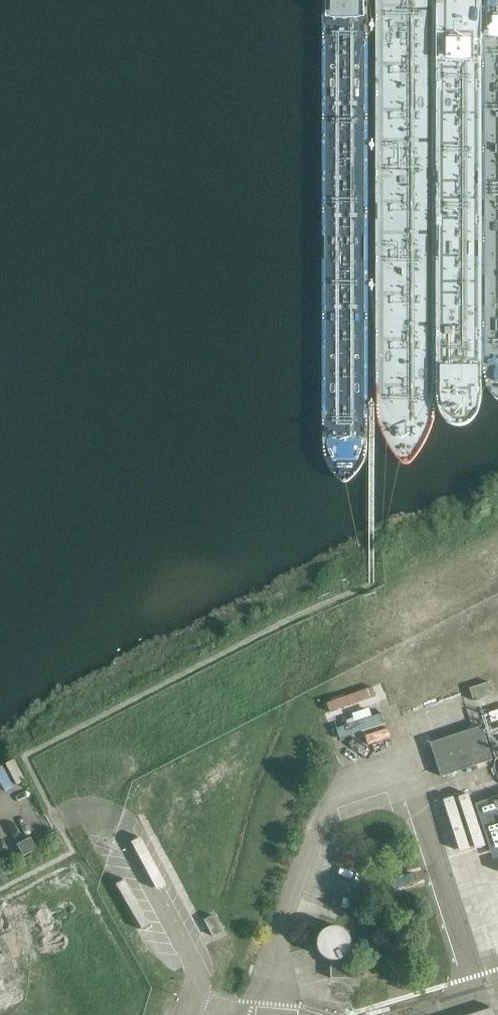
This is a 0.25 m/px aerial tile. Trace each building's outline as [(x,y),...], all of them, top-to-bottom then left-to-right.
[(387,723),(380,700),(327,717),(335,741),(387,723)] [(493,760),(482,726),(431,743),(442,777),(493,760)] [(497,852),(497,795),(481,801),(497,852)] [(37,849),(31,837),(18,844),(24,856),(37,849)] [(330,960),(332,960),(334,960),(336,960),(337,960),(339,960),(341,959),(343,958),(345,957),(347,955),(349,954),(350,952),(351,950),(352,947),(352,945),(352,943),(352,941),(352,940),(351,938),(350,936),(349,934),(348,932),(346,930),(344,929),(343,928),(341,927),(339,927),(337,926),(334,926),(331,927),(329,927),(327,928),(326,929),(323,931),(321,934),(320,935),(319,937),(319,939),(318,941),(318,943),(318,944),(318,947),(319,949),(320,950),(321,952),(322,954),(323,956),(325,957),(326,958),(328,959),(330,960)] [(352,977),(352,962),(340,963),(339,960),(337,960),(336,960),(334,960),(332,960),(332,963),(331,964),(332,978),(352,977)]
